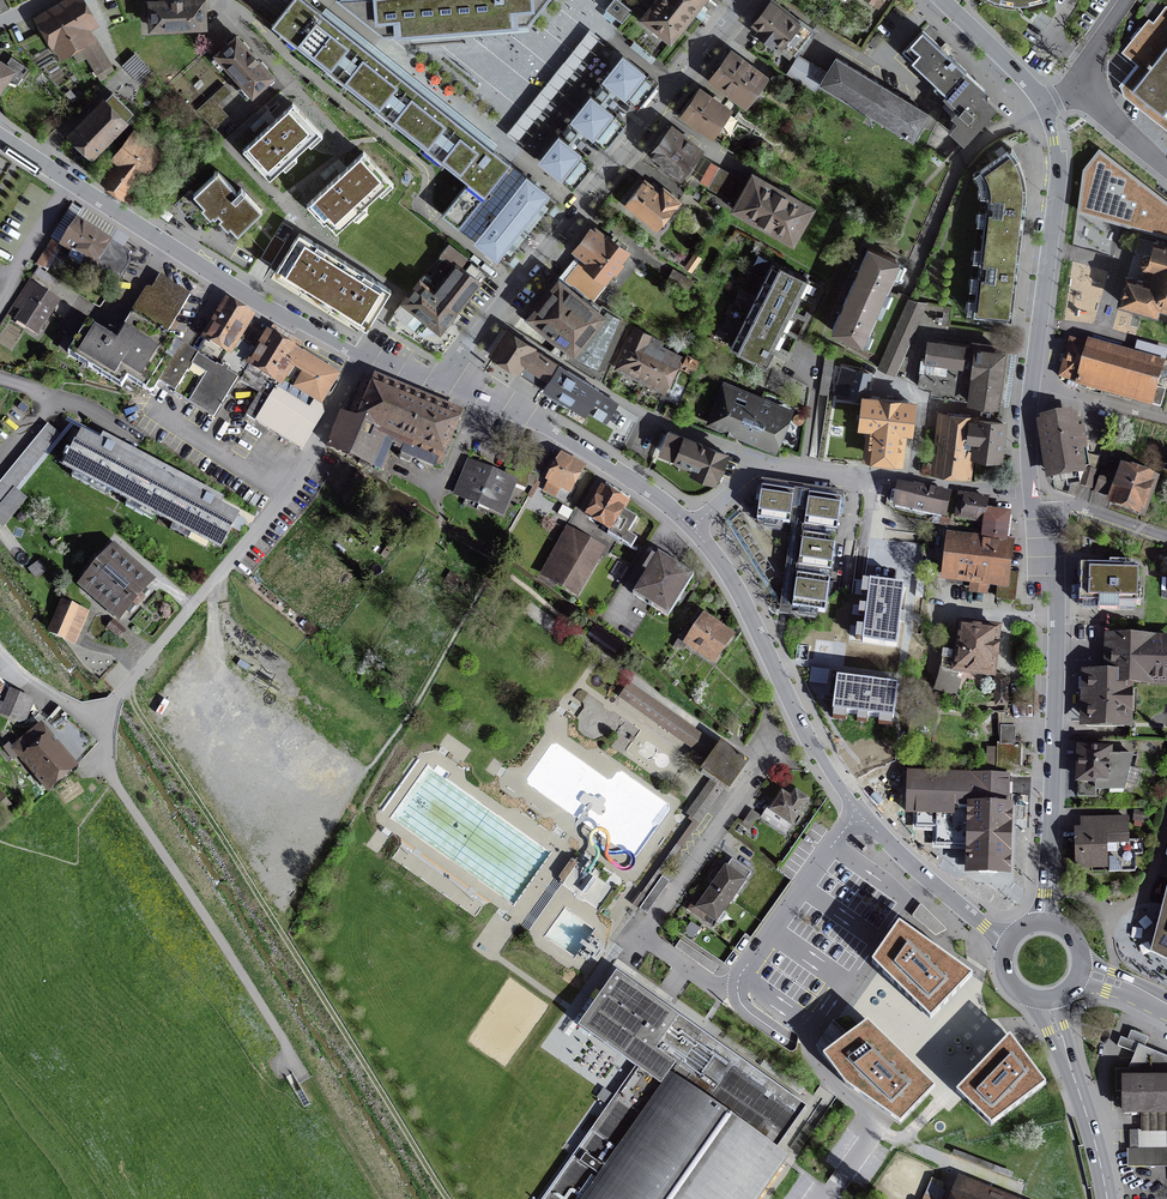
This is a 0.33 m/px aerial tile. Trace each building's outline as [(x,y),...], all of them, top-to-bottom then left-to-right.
[(83,0),(64,0),(33,18),(57,60),(95,39),(90,31),(98,26),(83,0)] [(145,1),(146,33),(206,32),(205,0),(163,0),(145,1)] [(368,105),(395,72),(304,0),(295,0),(272,29),(368,105)] [(456,30),(454,0),(335,0),(382,38),(456,30)] [(501,27),(529,24),(549,0),(454,0),(456,30),(501,27)] [(622,20),(633,8),(624,0),(611,0),(606,6),(622,20)] [(640,20),(673,46),(710,0),(656,0),(640,20)] [(775,0),(774,0),(752,28),(790,57),(812,28),(775,0)] [(1164,23),(1158,18),(1129,55),(1139,63),(1147,69),(1128,93),(1142,104),(1165,123),(1166,124),(1166,20),(1164,23)] [(902,52),(946,92),(966,70),(922,30),(902,52)] [(276,80),(235,34),(211,55),(253,101),(276,80)] [(768,68),(730,41),(709,70),(747,97),(768,68)] [(934,101),(836,48),(818,80),(916,134),(934,101)] [(582,61),(572,53),(507,127),(517,135),(582,61)] [(124,64),(133,75),(141,83),(152,72),(135,54),(124,64)] [(801,83),(813,63),(798,55),(787,74),(801,83)] [(649,76),(624,56),(603,83),(629,103),(649,76)] [(0,61),(0,92),(14,70),(0,61)] [(987,88),(966,70),(946,92),(960,104),(946,119),(970,140),(1000,106),(984,92),(987,88)] [(493,151),(395,72),(368,105),(467,184),(493,151)] [(215,77),(202,91),(208,97),(221,83),(215,77)] [(733,102),(698,78),(679,106),(713,130),(733,102)] [(225,84),(198,109),(204,116),(231,92),(225,84)] [(137,117),(110,93),(67,138),(93,163),(137,117)] [(330,141),(291,95),(265,117),(304,162),(330,141)] [(616,117),(593,98),(571,124),(595,142),(616,117)] [(810,112),(802,106),(798,113),(806,118),(810,112)] [(705,140),(670,116),(649,147),(683,170),(705,140)] [(154,121),(145,129),(161,147),(170,139),(154,121)] [(162,153),(132,131),(111,161),(122,170),(109,188),(126,199),(162,153)] [(583,158),(558,139),(538,165),(563,184),(583,158)] [(986,199),(982,236),(1020,239),(1026,192),(1022,166),(1013,147),(980,171),(986,184),(986,199)] [(555,200),(493,151),(467,184),(442,216),(503,265),(555,200)] [(1166,237),(1166,203),(1100,151),(1085,172),(1080,213),(1166,237)] [(389,187),(365,160),(308,213),(334,237),(389,187)] [(814,208),(754,174),(747,187),(709,165),(699,182),(796,238),(814,208)] [(681,198),(642,172),(621,203),(660,229),(681,198)] [(235,199),(215,177),(190,200),(211,223),(216,219),(235,239),(260,215),(240,194),(235,199)] [(115,234),(78,212),(60,240),(96,263),(115,234)] [(626,251),(594,226),(574,251),(580,256),(563,277),(593,300),(609,280),(606,277),(626,251)] [(276,233),(262,254),(275,263),(289,242),(276,233)] [(1012,318),(1020,239),(982,236),(974,314),(1012,318)] [(388,294),(300,240),(278,276),(365,330),(388,294)] [(1127,277),(1120,302),(1156,312),(1158,305),(1166,307),(1166,245),(1154,242),(1150,255),(1149,254),(1147,254),(1146,255),(1144,255),(1143,256),(1143,257),(1142,258),(1142,260),(1142,261),(1142,262),(1142,263),(1143,264),(1144,265),(1145,266),(1146,266),(1148,267),(1144,281),(1127,277)] [(449,243),(440,254),(454,266),(456,264),(460,267),(467,257),(449,243)] [(868,247),(850,288),(877,300),(882,288),(887,290),(900,261),(868,247)] [(808,278),(775,262),(742,329),(748,331),(739,349),(766,363),(808,278)] [(454,266),(436,289),(422,278),(418,283),(400,306),(394,313),(416,330),(420,324),(430,332),(435,325),(440,328),(478,281),(460,267),(456,264),(454,266)] [(691,280),(675,270),(669,280),(685,290),(691,280)] [(154,391),(159,383),(182,344),(166,335),(193,290),(162,272),(154,285),(149,282),(115,340),(72,315),(62,331),(76,339),(67,353),(122,386),(128,376),(154,391)] [(593,300),(563,277),(527,321),(576,354),(601,368),(625,319),(593,300)] [(62,296),(29,278),(13,304),(20,309),(15,318),(40,332),(62,296)] [(858,343),(877,300),(850,288),(831,331),(858,343)] [(909,300),(887,290),(882,288),(877,300),(858,343),(856,346),(883,358),(909,300)] [(199,354),(182,344),(159,383),(215,416),(237,378),(241,380),(258,351),(236,338),(249,316),(229,304),(199,354)] [(507,323),(488,351),(518,370),(536,343),(507,323)] [(620,363),(640,375),(647,361),(639,356),(649,335),(630,324),(626,334),(632,336),(620,363)] [(328,407),(321,403),(281,380),(297,352),(268,334),(258,351),(241,380),(261,392),(246,416),(303,450),(328,407)] [(1081,343),(1071,340),(1060,377),(1078,382),(1077,384),(1152,405),(1152,404),(1160,406),(1164,392),(1156,390),(1163,364),(1166,352),(1138,344),(1135,356),(1091,344),(1093,337),(1083,334),(1081,343)] [(639,356),(647,361),(669,372),(676,359),(655,348),(659,340),(649,335),(639,356)] [(1007,349),(929,339),(927,356),(922,394),(967,400),(1000,404),(1007,349)] [(560,359),(536,343),(518,370),(544,385),(560,359)] [(321,403),(338,376),(297,352),(281,380),(321,403)] [(698,361),(687,355),(681,367),(692,372),(698,361)] [(601,384),(560,359),(544,385),(585,410),(608,424),(621,402),(598,388),(601,384)] [(662,386),(669,372),(647,361),(640,375),(662,386)] [(864,398),(870,374),(844,368),(838,392),(864,398)] [(436,464),(455,417),(361,379),(339,433),(335,431),(328,447),(384,470),(390,456),(387,454),(391,445),(403,451),(400,459),(409,462),(413,454),(436,464)] [(789,408),(727,382),(710,422),(772,448),(789,408)] [(913,403),(866,396),(861,433),(868,434),(865,455),(899,459),(903,428),(910,429),(913,403)] [(639,415),(627,409),(623,417),(635,423),(639,415)] [(959,414),(937,411),(934,429),(939,430),(934,467),(970,472),(973,447),(975,447),(977,438),(970,437),(972,419),(959,418),(959,414)] [(1080,416),(1044,422),(1053,475),(1078,471),(1077,467),(1088,465),(1080,416)] [(63,432),(74,439),(82,425),(71,418),(63,432)] [(999,456),(1003,423),(972,419),(970,437),(977,438),(975,447),(975,453),(999,456)] [(61,433),(48,421),(0,478),(0,523),(4,526),(29,496),(17,485),(61,433)] [(671,422),(659,451),(719,476),(731,447),(671,422)] [(117,493),(136,459),(82,431),(64,465),(117,493)] [(1155,469),(1115,456),(1102,498),(1141,510),(1155,469)] [(582,472),(558,457),(542,484),(566,498),(582,472)] [(452,491),(480,503),(494,469),(466,458),(452,491)] [(172,523),(191,488),(136,459),(117,493),(172,523)] [(518,479),(494,469),(480,503),(504,513),(518,479)] [(1092,487),(1095,471),(1088,470),(1086,476),(1082,475),(1080,484),(1092,487)] [(367,480),(358,475),(346,496),(355,501),(367,480)] [(630,496),(601,479),(583,509),(608,524),(606,529),(631,544),(637,535),(628,529),(637,514),(624,507),(630,496)] [(946,498),(901,487),(897,506),(942,517),(946,498)] [(191,488),(172,523),(222,549),(240,514),(191,488)] [(794,492),(762,488),(757,520),(790,525),(794,492)] [(989,507),(991,493),(958,489),(955,518),(984,522),(986,507),(989,507)] [(842,499),(809,495),(804,527),(837,532),(842,499)] [(1006,542),(1010,510),(989,507),(986,507),(984,522),(983,534),(948,530),(942,578),(971,582),(970,591),(990,593),(992,583),(999,584),(1005,584),(1006,574),(1010,542),(1006,542)] [(609,550),(570,528),(543,578),(582,599),(609,550)] [(836,540),(803,535),(799,567),(831,572),(836,540)] [(158,575),(114,538),(78,580),(121,617),(158,575)] [(693,574),(660,553),(634,594),(668,616),(693,574)] [(1134,561),(1076,560),(1075,600),(1134,601),(1134,561)] [(1015,575),(1006,574),(1005,584),(999,584),(997,597),(1012,599),(1015,575)] [(829,580),(797,575),(793,608),(825,613),(829,580)] [(904,587),(871,583),(864,642),(896,646),(904,587)] [(90,608),(62,596),(48,630),(75,643),(90,608)] [(730,634),(696,612),(676,644),(709,665),(730,634)] [(1001,630),(961,624),(957,653),(944,651),(939,691),(958,694),(960,681),(955,681),(957,669),(994,674),(1001,630)] [(1107,636),(1105,671),(1111,671),(1111,678),(1130,679),(1166,680),(1166,638),(1107,636)] [(1129,726),(1130,679),(1111,678),(1111,671),(1105,671),(1081,670),(1080,725),(1129,726)] [(897,685),(838,678),(834,711),(893,718),(897,685)] [(747,762),(721,744),(719,748),(629,684),(620,697),(675,736),(677,733),(712,757),(703,770),(717,779),(690,816),(696,820),(680,842),(683,845),(725,786),(729,788),(747,762)] [(30,699),(10,691),(1,711),(21,720),(30,699)] [(80,763),(44,717),(13,743),(49,788),(80,763)] [(1017,726),(998,726),(998,776),(1010,776),(1017,776),(1017,726)] [(1110,742),(1073,741),(1074,779),(1094,778),(1095,788),(1134,789),(1132,752),(1110,752),(1110,742)] [(998,776),(907,773),(906,810),(912,810),(912,829),(933,830),(933,845),(963,846),(963,855),(971,855),(971,871),(1008,872),(1010,776),(998,776)] [(13,806),(0,791),(0,816),(13,806)] [(796,792),(791,799),(782,793),(772,809),(768,807),(761,817),(772,825),(773,823),(786,832),(807,800),(796,792)] [(752,810),(742,824),(749,829),(759,815),(752,810)] [(1153,812),(1135,810),(1134,819),(1152,822),(1153,812)] [(1127,817),(1079,817),(1079,828),(1071,828),(1071,869),(1106,869),(1105,859),(1110,858),(1110,874),(1137,873),(1136,856),(1142,856),(1142,842),(1127,842),(1127,817)] [(577,858),(559,883),(601,912),(619,887),(613,883),(608,880),(611,875),(603,870),(605,867),(600,863),(597,866),(589,860),(586,864),(585,863),(577,858)] [(732,859),(712,887),(730,900),(738,890),(735,888),(747,870),(732,859)] [(647,898),(640,909),(647,914),(670,882),(662,877),(647,898)] [(1150,952),(1166,960),(1166,885),(1150,952)] [(723,911),(730,900),(712,887),(704,898),(699,895),(692,904),(695,906),(691,911),(702,919),(706,914),(713,919),(720,909),(723,911)] [(638,908),(646,897),(640,893),(633,904),(638,908)] [(899,924),(872,963),(931,1020),(973,976),(899,924)] [(617,971),(578,1025),(640,1069),(547,1198),(581,1198),(671,1073),(777,1148),(807,1106),(667,1007),(617,971)] [(868,1021),(823,1054),(845,1084),(901,1123),(936,1086),(868,1021)] [(1145,1045),(1148,1037),(1140,1033),(1131,1030),(1127,1038),(1121,1036),(1118,1045),(1135,1052),(1139,1043),(1145,1045)] [(1010,1035),(956,1091),(991,1125),(1046,1084),(1010,1035)] [(1116,1069),(1116,1091),(1124,1091),(1124,1110),(1141,1110),(1166,1110),(1166,1061),(1141,1051),(1140,1054),(1134,1069),(1116,1069)] [(1141,1110),(1141,1130),(1166,1130),(1166,1110),(1141,1110)] [(1130,1130),(1130,1148),(1166,1148),(1166,1130),(1141,1130),(1130,1130)] [(1130,1148),(1127,1148),(1127,1167),(1166,1166),(1166,1148),(1130,1148)] [(932,1179),(924,1198),(938,1198),(941,1190),(939,1189),(942,1183),(932,1179)] [(960,1184),(954,1198),(997,1198),(960,1184)]
